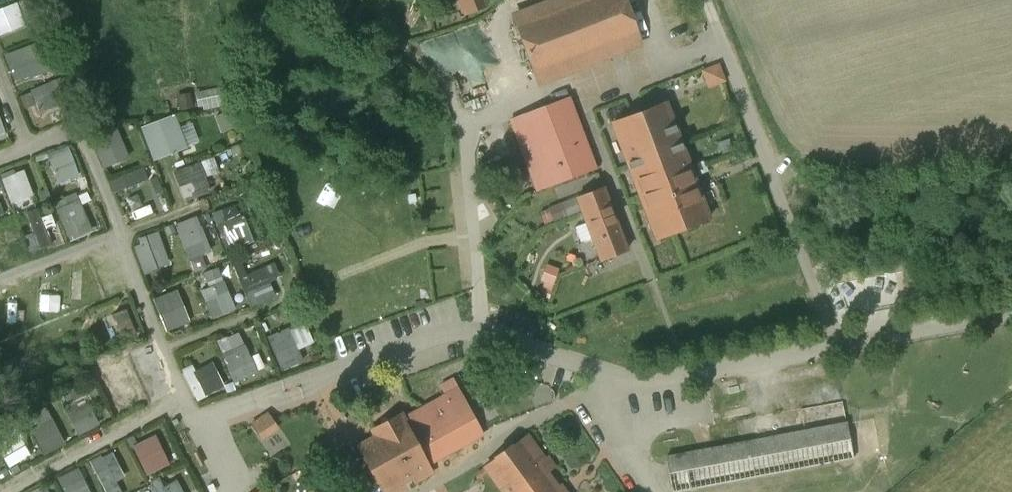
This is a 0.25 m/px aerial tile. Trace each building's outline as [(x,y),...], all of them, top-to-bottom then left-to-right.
[(29,24),(21,0),(0,7),(0,35),(29,24)] [(22,0),(30,20),(38,17),(32,0),(23,0),(22,0)] [(466,14),(487,6),(485,0),(460,0),(466,14)] [(512,15),(540,87),(644,47),(626,0),(551,0),(512,15)] [(37,70),(33,57),(27,58),(25,51),(11,55),(16,75),(37,70)] [(718,66),(703,71),(709,86),(724,81),(718,66)] [(62,80),(23,91),(28,109),(67,98),(62,80)] [(202,107),(230,103),(227,85),(199,88),(202,107)] [(538,192),(597,170),(570,98),(511,120),(538,192)] [(665,104),(614,123),(630,165),(642,197),(657,239),(674,232),(709,220),(665,104)] [(181,113),(146,122),(155,157),(190,148),(181,113)] [(119,121),(93,132),(107,166),(133,155),(119,121)] [(45,158),(51,190),(75,185),(69,154),(45,158)] [(216,154),(176,171),(189,200),(216,189),(210,174),(222,169),(216,154)] [(5,172),(14,202),(38,194),(28,165),(5,172)] [(117,191),(152,177),(147,165),(113,179),(117,191)] [(627,251),(603,188),(576,198),(582,216),(599,261),(627,251)] [(58,199),(71,238),(95,230),(82,190),(58,199)] [(127,200),(134,220),(151,215),(145,194),(127,200)] [(245,199),(216,211),(232,251),(261,240),(245,199)] [(40,206),(27,211),(43,247),(56,241),(40,206)] [(180,219),(193,270),(216,264),(204,214),(180,219)] [(164,231),(137,239),(146,271),(173,263),(164,231)] [(281,293),(275,279),(285,275),(279,260),(251,271),(246,259),(237,263),(254,304),(281,293)] [(199,275),(217,317),(240,306),(222,264),(199,275)] [(559,270),(547,266),(542,280),(546,281),(540,297),(549,300),(557,276),(559,270)] [(170,330),(195,320),(181,286),(157,296),(170,330)] [(309,319),(272,334),(285,368),(308,359),(303,346),(318,340),(309,319)] [(239,380),(262,369),(243,329),(220,340),(239,380)] [(200,367),(198,362),(185,368),(201,399),(230,385),(217,359),(200,367)] [(137,404),(125,381),(134,377),(127,363),(103,374),(121,412),(137,404)] [(458,390),(404,420),(401,415),(373,430),(377,437),(360,447),(368,463),(360,468),(362,473),(366,480),(375,475),(384,491),(412,476),(429,466),(428,465),(474,440),(483,435),(458,390)] [(82,433),(104,422),(90,397),(69,408),(82,433)] [(28,414),(46,452),(69,442),(51,403),(28,414)] [(276,424),(265,408),(248,419),(259,436),(276,424)] [(36,456),(17,418),(0,427),(0,443),(13,468),(36,456)] [(666,457),(672,491),(675,491),(853,459),(847,424),(666,457)] [(136,443),(150,473),(174,462),(160,432),(136,443)] [(529,440),(527,437),(487,467),(505,491),(565,491),(561,486),(557,488),(546,472),(554,466),(547,457),(544,460),(529,440)] [(130,474),(116,448),(93,460),(110,491),(127,491),(120,479),(130,474)] [(86,466),(64,473),(70,491),(95,491),(86,466)] [(433,472),(429,466),(412,476),(415,482),(433,472)] [(181,477),(168,483),(164,476),(156,480),(162,491),(189,491),(181,477)] [(48,482),(30,491),(54,491),(48,482)]
